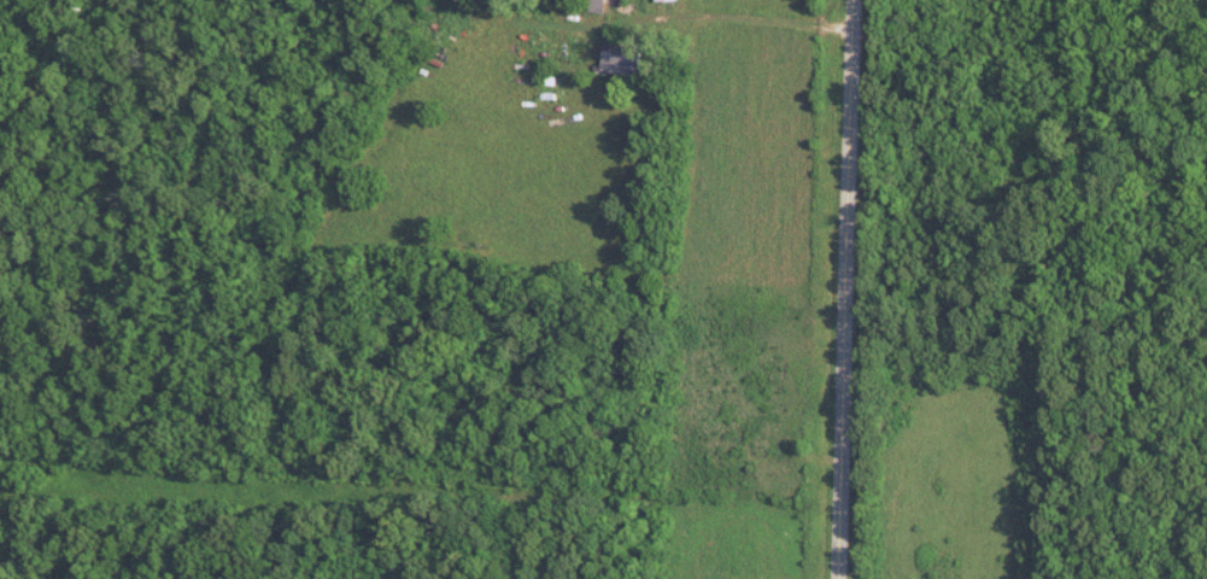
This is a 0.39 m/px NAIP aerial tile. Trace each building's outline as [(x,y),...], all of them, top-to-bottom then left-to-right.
[(649,43),(607,38),(605,63),(646,67),(649,43)]
